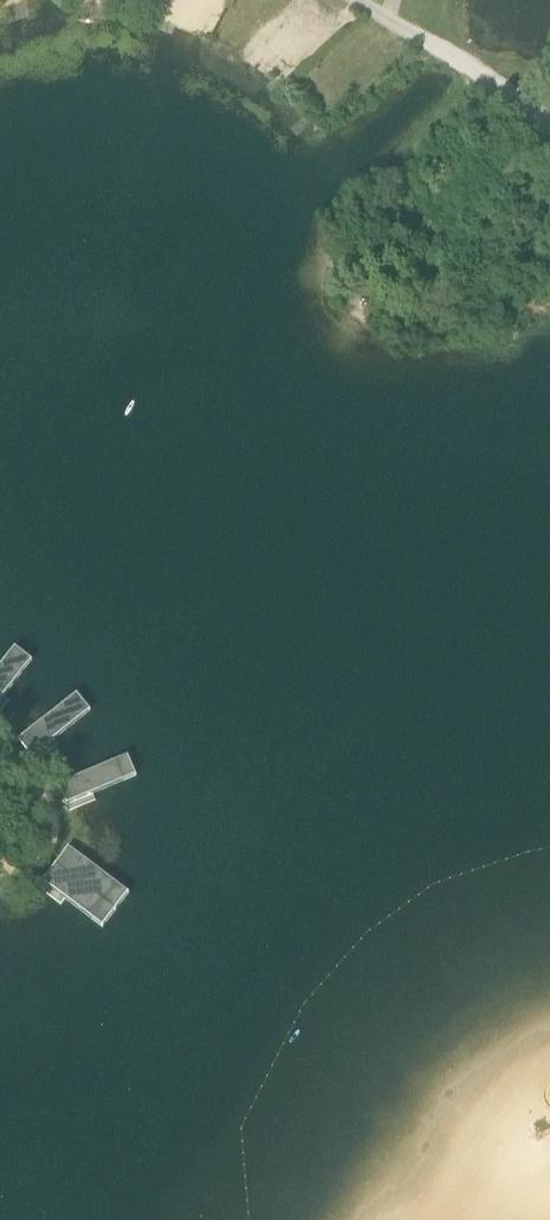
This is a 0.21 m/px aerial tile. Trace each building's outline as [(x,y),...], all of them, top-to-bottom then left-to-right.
[(26,669),(9,656),(0,667),(0,702),(26,669)] [(45,747),(82,717),(69,701),(38,726),(28,734),(19,741),(32,758),(40,751),(45,747)] [(81,799),(127,781),(119,761),(72,780),(64,784),(59,786),(67,805),(73,803),(81,799)] [(120,888),(90,864),(69,848),(56,865),(43,882),(52,889),(95,920),(107,905),(120,888)]
